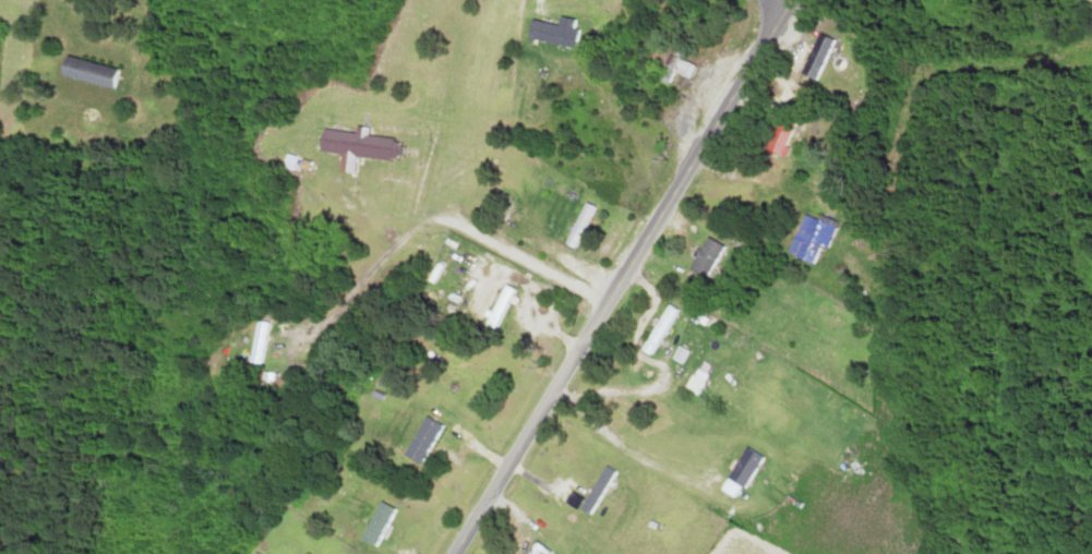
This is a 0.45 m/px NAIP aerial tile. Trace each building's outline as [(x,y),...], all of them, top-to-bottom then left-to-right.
[(577,20),(556,17),(554,25),(528,20),(524,39),(572,47),(577,20)] [(833,40),(816,33),(795,82),(812,89),(833,40)] [(652,80),(669,82),(671,73),(690,76),(693,60),(656,54),(652,80)] [(116,68),(60,55),(56,75),(112,87),(116,68)] [(761,146),(779,156),(796,125),(778,114),(761,146)] [(335,171),(352,173),(354,156),(396,161),(398,139),(319,129),(316,151),(338,154),(335,171)] [(568,238),(580,243),(594,207),(582,203),(568,238)] [(832,223),(803,211),(785,254),(815,266),(832,223)] [(722,247),(704,236),(686,269),(704,279),(722,247)] [(515,292),(503,286),(481,325),(493,332),(515,292)] [(637,349),(649,357),(678,312),(666,305),(637,349)] [(260,370),(269,324),(255,321),(246,367),(260,370)] [(400,455),(419,466),(442,426),(422,415),(400,455)] [(735,499),(759,456),(741,446),(718,490),(735,499)] [(590,516),(615,472),(602,464),(577,508),(590,516)] [(395,510),(377,501),(358,539),(376,548),(395,510)] [(549,551),(532,539),(522,553),(547,553),(549,551)]
